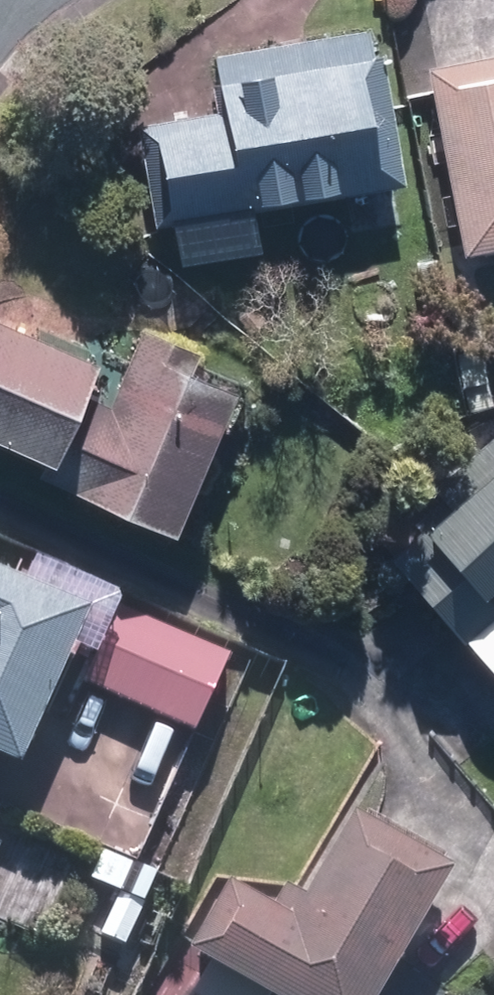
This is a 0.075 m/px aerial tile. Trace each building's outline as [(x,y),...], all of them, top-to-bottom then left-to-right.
[(147,121),(165,220),(414,176),(392,46),(385,47),(381,23),(225,51),(235,106),(147,121)] [(476,247),(493,244),(493,61),(443,71),(476,247)] [(73,447),(112,350),(0,305),(0,418),(73,447)] [(213,344),(159,320),(92,473),(192,517),(253,378),(207,358),(213,344)] [(442,481),(391,537),(449,584),(493,641),(493,438),(442,481)] [(103,602),(0,559),(0,740),(37,756),(103,602)] [(123,603),(91,677),(208,726),(240,652),(123,603)] [(304,994),(390,994),(466,864),(349,796),(287,903),(246,880),(211,942),(304,994)] [(0,836),(0,864),(11,841),(0,836)]
